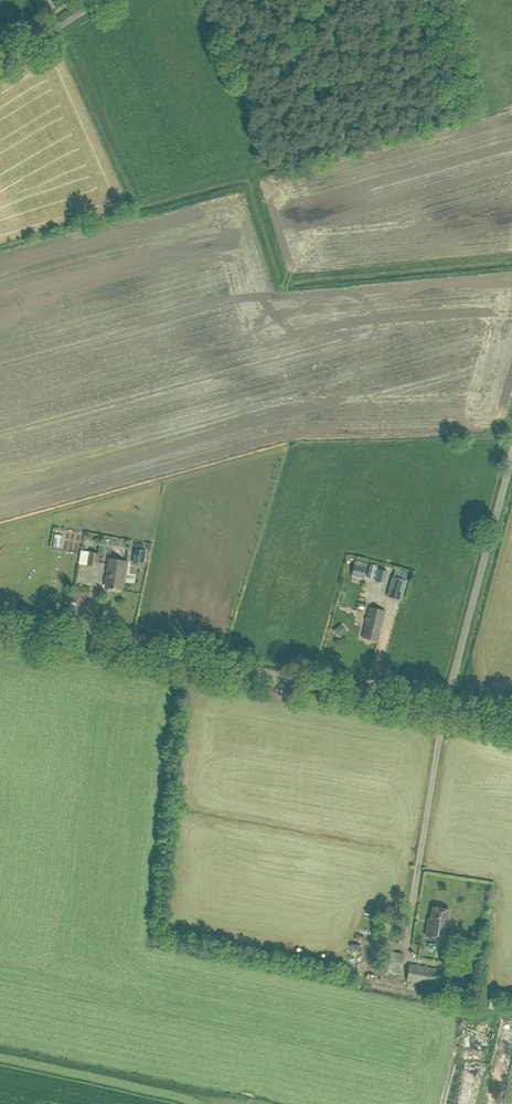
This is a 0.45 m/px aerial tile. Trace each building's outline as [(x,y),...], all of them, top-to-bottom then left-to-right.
[(74,563),(84,564),(86,550),(77,548),(74,563)] [(143,561),(144,549),(137,549),(135,560),(143,561)] [(89,552),(87,566),(97,567),(99,554),(89,552)] [(107,584),(107,589),(121,591),(126,561),(109,558),(106,572),(108,572),(107,577),(106,577),(104,583),(107,584)] [(355,561),(352,576),(364,578),(367,563),(355,561)] [(395,569),(393,577),(406,580),(408,573),(395,569)] [(375,581),(384,583),(387,572),(378,570),(375,581)] [(406,581),(392,577),(386,597),(401,601),(406,581)] [(369,607),(362,638),(378,642),(386,611),(369,607)] [(428,925),(426,936),(446,940),(449,920),(447,920),(449,911),(433,907),(429,925),(428,925)] [(403,954),(390,952),(388,961),(401,964),(403,954)] [(406,981),(442,988),(445,971),(409,965),(406,981)]
